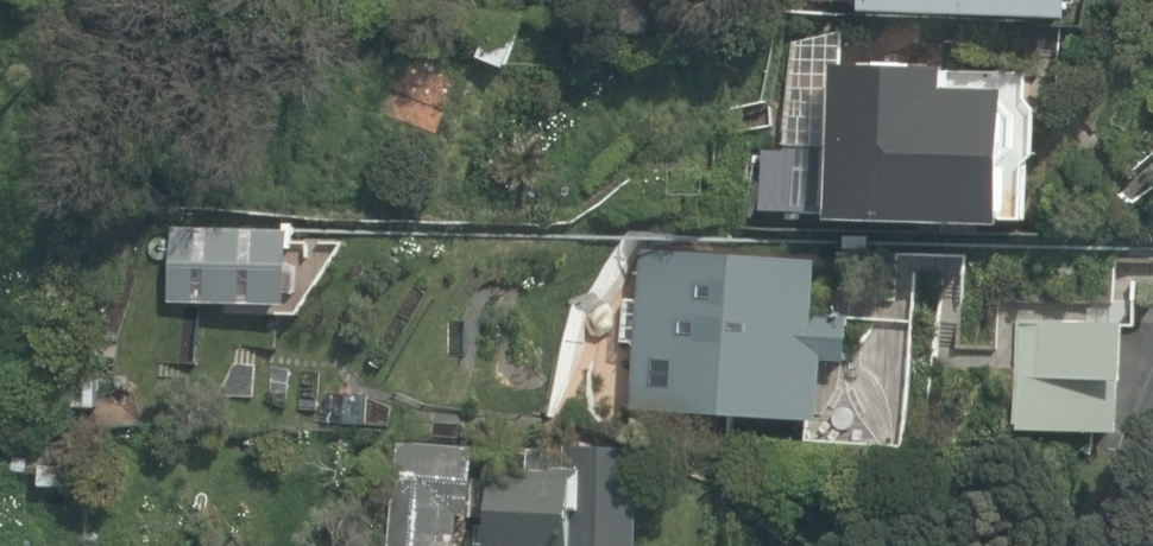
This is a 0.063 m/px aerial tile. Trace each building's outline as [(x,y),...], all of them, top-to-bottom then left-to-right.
[(1077,16),(1078,3),(1088,3),(1088,0),(864,0),(864,9),(1077,16)] [(474,54),(507,65),(523,22),(487,14),(474,54)] [(1038,154),(1038,108),(1029,97),(1030,69),(837,64),(835,141),(785,140),(785,148),(764,148),(760,209),(834,211),(834,219),(1012,224),(1012,219),(1028,219),(1029,165),(1038,154)] [(269,265),(271,235),(236,231),(234,262),(269,265)] [(635,408),(818,419),(822,358),(845,360),(848,314),(816,312),(820,259),(643,248),(638,318),(605,315),(600,399),(635,401),(635,408)] [(1023,305),(1019,430),(1116,431),(1123,312),(1023,305)] [(642,446),(564,444),(564,468),(481,467),(481,451),(390,449),(388,545),(640,545),(642,446)] [(9,514),(42,518),(48,473),(15,469),(9,514)]
